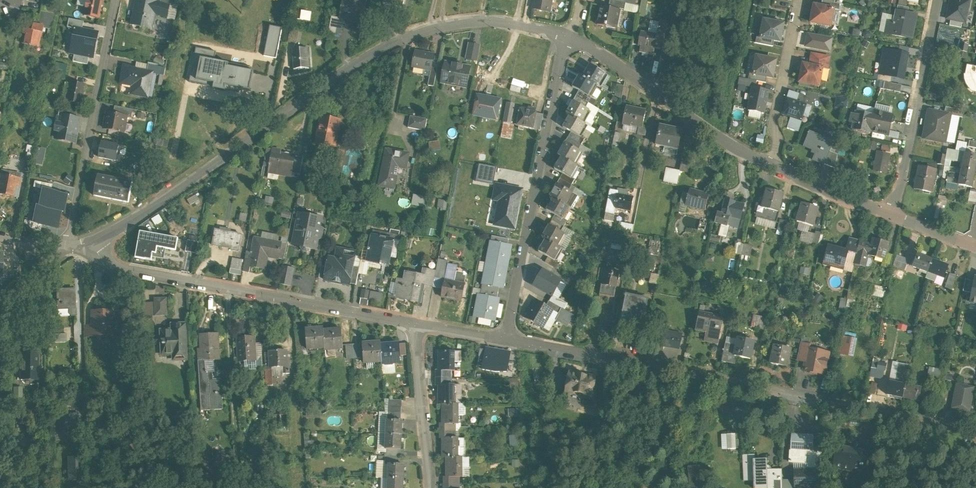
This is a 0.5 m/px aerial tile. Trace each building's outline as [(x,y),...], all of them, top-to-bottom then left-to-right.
[(84,17),(99,20),(103,0),(88,0),(84,17)] [(141,0),(137,0),(135,10),(137,10),(133,26),(152,30),(155,14),(167,16),(169,6),(161,4),(141,0)] [(340,18),(361,22),(365,2),(360,1),(360,0),(359,0),(344,0),(340,18)] [(532,9),(550,12),(552,0),(534,0),(532,9)] [(625,3),(613,0),(612,6),(620,8),(624,9),(625,3)] [(648,0),(642,0),(639,15),(653,18),(656,4),(648,3),(648,0)] [(968,0),(950,0),(947,19),(950,20),(963,22),(966,22),(970,0),(968,0)] [(835,3),(822,1),(821,6),(834,9),(838,10),(840,4),(835,3)] [(55,5),(43,3),(41,13),(54,15),(55,5)] [(821,6),(814,5),(811,23),(830,27),(834,9),(821,6)] [(612,8),(601,6),(597,25),(607,26),(607,25),(616,26),(620,8),(612,6),(612,8)] [(311,13),(295,10),(294,18),(310,21),(311,13)] [(908,14),(896,12),(894,23),(888,22),(886,34),(912,39),(916,16),(907,15),(908,14)] [(54,15),(41,13),(40,22),(37,22),(36,26),(45,28),(44,30),(49,31),(48,37),(54,38),(58,16),(54,15)] [(328,31),(341,34),(345,20),(331,17),(328,31)] [(764,20),(760,38),(774,41),(780,42),(784,24),(764,20)] [(963,22),(950,20),(949,26),(961,28),(963,22)] [(76,30),(83,32),(85,23),(70,21),(69,29),(76,30)] [(656,35),(641,32),(639,45),(641,45),(640,52),(643,53),(642,56),(645,56),(646,53),(654,55),(655,48),(662,50),(667,24),(659,23),(656,35)] [(36,26),(34,26),(34,29),(27,27),(26,31),(25,30),(24,36),(25,36),(23,46),(40,49),(44,30),(45,28),(36,26)] [(276,58),(282,29),(272,27),(268,48),(266,47),(264,56),(276,58)] [(298,31),(290,29),(288,41),(295,43),(298,31)] [(76,30),(71,55),(75,55),(90,58),(94,59),(99,35),(83,32),(76,30)] [(829,51),(832,39),(808,35),(806,47),(829,51)] [(970,36),(961,35),(960,43),(961,43),(968,44),(970,36)] [(757,37),(755,43),(773,47),(774,41),(760,38),(757,37)] [(968,44),(961,43),(960,51),(967,52),(968,44)] [(480,46),(469,44),(466,58),(477,61),(480,46)] [(196,48),(190,83),(214,87),(213,89),(225,91),(225,90),(239,92),(240,89),(250,91),(254,69),(215,61),(217,52),(196,48)] [(307,48),(292,49),(293,69),(308,68),(307,48)] [(909,54),(888,50),(883,75),(883,76),(892,77),(903,79),(905,67),(906,67),(909,54)] [(434,56),(415,52),(412,66),(431,70),(431,68),(434,56)] [(827,56),(815,54),(813,60),(826,62),(827,56)] [(90,58),(75,55),(73,63),(88,66),(90,58)] [(753,74),(767,77),(773,78),(776,60),(757,57),(753,74)] [(826,62),(813,60),(812,66),(822,68),(825,68),(826,62)] [(470,68),(445,63),(441,82),(466,87),(470,68)] [(166,68),(148,64),(146,72),(152,73),(152,74),(164,76),(166,68)] [(606,73),(590,64),(583,76),(595,84),(599,86),(606,73)] [(812,66),(803,64),(799,83),(819,86),(822,68),(812,66)] [(67,67),(58,65),(55,78),(64,80),(67,67)] [(969,66),(967,76),(971,76),(971,77),(971,79),(972,81),(973,84),(972,89),(975,90),(975,67),(969,66)] [(146,72),(125,68),(122,83),(134,86),(132,94),(148,97),(152,74),(152,73),(146,72)] [(437,69),(431,68),(431,70),(428,86),(434,87),(437,69)] [(749,74),(748,80),(757,81),(766,83),(767,77),(753,74),(749,74)] [(892,77),(883,76),(883,75),(879,74),(878,81),(884,82),(891,83),(892,77)] [(583,76),(579,75),(573,87),(579,91),(588,96),(589,95),(595,84),(583,76)] [(748,80),(739,78),(738,85),(753,88),(755,88),(757,81),(748,80)] [(891,83),(884,82),(883,89),(900,92),(901,85),(891,83)] [(86,86),(71,83),(67,104),(82,106),(86,86)] [(617,84),(617,86),(615,86),(612,93),(622,99),(624,86),(617,84)] [(755,88),(753,88),(749,111),(764,114),(768,91),(755,88)] [(588,96),(579,91),(576,96),(589,103),(592,97),(589,95),(588,96)] [(796,94),(790,92),(783,115),(791,117),(800,120),(801,120),(804,110),(809,112),(811,107),(794,101),(796,94)] [(501,100),(477,94),(473,115),(482,117),(483,112),(497,116),(501,100)] [(848,97),(839,95),(838,97),(837,97),(835,107),(846,109),(848,97)] [(589,103),(576,96),(573,101),(586,108),(589,103)] [(586,108),(573,101),(566,113),(570,115),(582,122),(589,110),(586,108)] [(514,104),(508,103),(502,129),(510,131),(513,111),(514,104)] [(133,110),(115,106),(114,114),(126,117),(131,118),(133,110)] [(639,109),(626,107),(623,124),(631,126),(631,125),(639,126),(643,127),(643,126),(646,112),(639,110),(639,109)] [(964,110),(946,107),(944,114),(950,115),(962,117),(964,110)] [(78,113),(61,109),(59,117),(64,118),(77,120),(78,113)] [(536,112),(521,109),(517,125),(533,128),(536,112)] [(944,114),(929,111),(923,138),(945,142),(950,115),(944,114)] [(543,113),(536,112),(533,128),(540,129),(543,113)] [(873,115),(856,112),(856,115),(852,114),(849,123),(854,124),(852,130),(869,134),(870,131),(873,115)] [(894,117),(874,112),(873,115),(870,131),(887,135),(890,123),(892,123),(894,122),(895,119),(894,117)] [(114,114),(108,113),(105,129),(123,132),(126,117),(114,114)] [(582,122),(570,115),(563,128),(571,132),(579,136),(586,124),(582,122)] [(427,120),(411,116),(408,128),(425,132),(427,120)] [(340,121),(322,117),(317,143),(335,147),(340,121)] [(800,120),(791,117),(790,119),(787,128),(794,131),(796,131),(800,120)] [(77,120),(64,118),(63,126),(58,125),(56,132),(60,133),(58,141),(76,144),(81,121),(77,120)] [(643,127),(639,126),(637,135),(645,136),(647,127),(643,126),(643,127)] [(682,131),(660,126),(656,145),(665,147),(665,146),(678,149),(682,131)] [(510,131),(502,129),(501,136),(511,138),(512,131),(510,131)] [(619,145),(622,133),(615,131),(612,144),(619,145)] [(579,136),(571,132),(568,137),(581,145),(584,139),(579,136)] [(833,141),(809,132),(804,147),(816,152),(813,160),(823,165),(824,164),(829,151),(833,141)] [(581,145),(568,137),(565,142),(578,150),(581,145)] [(639,141),(633,140),(631,151),(637,152),(639,141)] [(116,161),(119,145),(102,142),(99,158),(116,161)] [(578,150),(565,142),(558,155),(562,157),(574,164),(581,151),(578,150)] [(33,147),(26,146),(24,158),(30,159),(33,147)] [(582,152),(589,155),(591,150),(585,147),(582,152)] [(44,150),(36,149),(33,165),(41,167),(44,150)] [(281,151),(273,149),(269,172),(291,176),(295,156),(280,154),(281,151)] [(965,153),(947,149),(946,156),(945,160),(963,163),(965,153)] [(344,152),(334,150),(331,164),(341,166),(344,152)] [(387,150),(382,171),(391,173),(392,173),(393,165),(402,167),(402,166),(406,167),(408,160),(404,159),(405,154),(396,152),(396,151),(387,150)] [(838,155),(829,151),(824,164),(835,169),(838,155)] [(890,154),(877,152),(874,171),(886,173),(890,154)] [(965,153),(963,163),(962,169),(975,172),(975,164),(975,155),(965,153)] [(939,154),(937,164),(944,166),(945,160),(946,156),(939,154)] [(303,158),(295,156),(291,176),(300,178),(303,158)] [(574,164),(562,157),(555,169),(563,173),(571,178),(571,177),(578,166),(574,164)] [(693,161),(682,159),(680,172),(691,174),(693,161)] [(476,181),(493,185),(497,168),(479,164),(476,181)] [(936,170),(919,167),(915,189),(932,192),(936,170)] [(680,172),(667,169),(664,182),(677,184),(680,172)] [(975,172),(962,169),(960,175),(958,185),(971,188),(975,172)] [(391,173),(382,171),(379,185),(387,187),(388,186),(395,187),(397,176),(394,176),(395,173),(392,173),(391,173)] [(960,175),(949,172),(947,179),(947,183),(958,185),(960,175)] [(1,173),(0,177),(0,197),(12,199),(14,188),(17,189),(19,176),(1,173)] [(571,178),(563,173),(560,178),(571,185),(575,179),(571,177),(571,178)] [(133,182),(98,176),(94,196),(129,203),(133,182)] [(571,185),(560,178),(557,183),(569,190),(571,185)] [(569,190),(557,183),(550,196),(554,198),(566,205),(573,193),(569,190)] [(495,225),(514,229),(522,190),(496,185),(493,200),(500,201),(495,225)] [(41,190),(38,207),(60,212),(63,212),(66,195),(41,190)] [(619,191),(610,190),(606,213),(614,215),(616,208),(615,208),(617,195),(618,195),(619,191)] [(709,195),(690,190),(689,195),(686,205),(686,206),(705,211),(709,195)] [(783,194),(767,190),(762,208),(778,213),(778,212),(783,194)] [(573,193),(566,205),(569,207),(573,209),(579,197),(580,197),(573,193)] [(683,193),(680,204),(686,205),(689,195),(683,193)] [(618,195),(617,195),(615,208),(616,208),(631,211),(634,198),(625,196),(625,197),(618,195)] [(566,205),(554,198),(547,210),(555,215),(563,219),(563,218),(569,207),(566,205)] [(734,202),(725,200),(722,214),(717,213),(715,223),(722,225),(727,226),(730,217),(740,220),(744,205),(734,203),(734,202)] [(818,209),(802,204),(797,222),(812,227),(818,209)] [(38,207),(36,207),(32,223),(57,228),(60,212),(38,207)] [(778,213),(762,208),(758,207),(755,218),(776,223),(779,212),(778,212),(778,213)] [(322,219),(299,214),(294,241),(302,243),(301,248),(304,252),(307,252),(311,249),(316,250),(319,235),(323,232),(321,228),(322,219)] [(563,219),(555,215),(552,220),(564,227),(567,221),(563,218),(563,219)] [(564,227),(552,220),(549,225),(561,232),(564,227)] [(561,232),(549,225),(542,237),(546,239),(558,246),(565,234),(561,232)] [(627,226),(619,225),(617,236),(625,238),(627,226)] [(727,226),(722,225),(719,236),(726,238),(729,226),(727,226)] [(633,227),(627,226),(625,238),(631,239),(633,227)] [(231,230),(221,228),(220,230),(216,230),(213,245),(232,249),(232,250),(239,251),(242,234),(231,232),(231,230)] [(815,235),(802,231),(799,241),(812,244),(815,235)] [(815,235),(812,244),(817,246),(821,234),(815,232),(815,235)] [(152,236),(145,235),(141,238),(139,250),(138,249),(137,258),(152,260),(153,253),(156,254),(158,247),(176,250),(177,240),(152,235),(152,236)] [(394,239),(372,235),(370,248),(368,258),(381,261),(381,263),(389,265),(394,239)] [(492,235),(491,242),(508,245),(509,239),(492,235)] [(282,243),(255,238),(251,259),(250,266),(251,266),(265,269),(268,256),(278,258),(282,243)] [(558,246),(546,239),(539,251),(548,257),(555,260),(561,248),(558,246)] [(860,242),(849,239),(845,251),(845,252),(848,253),(857,255),(857,253),(860,242)] [(889,244),(873,239),(871,245),(869,255),(875,257),(883,260),(884,260),(886,253),(889,244)] [(199,242),(188,240),(186,252),(196,254),(199,242)] [(507,267),(512,246),(508,245),(491,242),(487,263),(507,267)] [(871,245),(860,242),(857,253),(868,255),(869,255),(871,245)] [(744,245),(736,243),(734,254),(742,256),(744,245)] [(750,246),(744,245),(742,256),(748,257),(750,246)] [(845,251),(828,246),(822,265),(830,267),(831,264),(844,268),(848,253),(845,252),(845,251)] [(370,248),(364,247),(361,257),(361,260),(368,262),(368,258),(370,248)] [(356,252),(344,250),(342,260),(329,258),(327,267),(325,279),(325,280),(349,285),(353,266),(355,256),(356,252)] [(857,255),(848,253),(844,268),(853,270),(854,270),(855,265),(857,255)] [(868,255),(857,253),(857,255),(855,265),(860,266),(865,267),(868,255)] [(883,260),(881,267),(890,269),(894,255),(886,253),(884,260),(883,260)] [(905,269),(908,258),(895,255),(892,266),(905,269)] [(932,260),(917,255),(912,267),(928,273),(932,260)] [(355,256),(353,266),(360,267),(361,260),(361,257),(355,256)] [(555,260),(548,257),(545,262),(557,269),(560,263),(555,260)] [(244,261),(242,271),(249,273),(251,266),(250,266),(251,259),(245,258),(244,261)] [(233,259),(231,269),(242,271),(244,261),(233,259)] [(449,261),(439,259),(436,271),(435,278),(442,280),(444,272),(446,273),(449,261)] [(948,266),(932,260),(928,273),(937,276),(943,279),(948,266)] [(499,287),(503,288),(507,267),(487,263),(483,284),(499,287)] [(853,270),(849,290),(847,299),(852,300),(860,266),(855,265),(854,270),(853,270)] [(294,268),(282,266),(279,283),(291,286),(294,268)] [(321,266),(319,278),(325,279),(327,267),(321,266)] [(360,267),(353,266),(350,284),(356,285),(360,267)] [(436,271),(423,269),(422,275),(425,276),(424,284),(433,286),(435,278),(436,271)] [(534,286),(552,296),(561,280),(543,270),(534,286)] [(618,272),(606,270),(604,281),(603,285),(601,285),(599,295),(614,298),(617,280),(618,272)] [(422,275),(406,272),(404,282),(403,282),(402,285),(397,284),(395,297),(406,300),(407,299),(420,301),(424,284),(425,276),(422,275)] [(454,282),(445,280),(442,297),(462,300),(465,284),(462,283),(464,275),(456,273),(454,282)] [(937,276),(928,273),(926,278),(935,282),(937,276)] [(956,276),(950,274),(945,287),(950,290),(956,276)] [(972,293),(975,282),(965,280),(963,291),(972,293)] [(118,284),(105,284),(105,294),(118,293),(118,284)] [(482,289),(498,292),(499,287),(483,284),(482,289)] [(74,289),(56,290),(57,310),(69,309),(69,312),(75,311),(74,289)] [(498,292),(482,289),(481,295),(497,298),(498,292)] [(380,302),(383,293),(369,290),(367,298),(380,302)] [(481,295),(479,295),(475,316),(495,320),(499,299),(497,298),(481,295)] [(648,300),(627,295),(621,323),(642,327),(648,300)] [(567,304),(552,296),(549,301),(559,306),(564,310),(567,304)] [(167,315),(167,298),(155,299),(155,316),(167,315)] [(546,306),(535,300),(525,318),(549,331),(550,328),(550,329),(558,313),(556,312),(553,310),(546,306)] [(549,301),(546,306),(553,310),(556,312),(559,306),(549,301)] [(564,310),(559,306),(556,312),(558,313),(559,314),(557,319),(568,326),(574,315),(564,310)] [(731,309),(724,307),(722,317),(723,317),(722,320),(729,321),(731,309)] [(111,312),(91,312),(92,335),(103,335),(103,333),(112,333),(111,312)] [(722,317),(699,312),(695,331),(708,334),(707,342),(717,344),(722,320),(723,317),(722,317)] [(760,318),(753,317),(751,328),(758,329),(760,318)] [(766,320),(760,318),(758,329),(757,334),(762,336),(766,320)] [(185,327),(173,328),(173,331),(162,331),(163,354),(174,353),(186,353),(185,327)] [(323,329),(306,330),(307,350),(310,349),(310,352),(318,351),(318,349),(325,348),(324,331),(323,329)] [(341,329),(324,331),(325,348),(325,350),(328,350),(328,348),(335,347),(335,349),(343,349),(341,329)] [(662,350),(663,346),(665,333),(666,331),(655,329),(651,348),(662,350)] [(302,333),(295,334),(297,356),(304,355),(302,333)] [(682,337),(665,333),(663,346),(679,349),(682,337)] [(218,334),(200,335),(201,352),(198,352),(199,361),(205,361),(219,360),(218,334)] [(852,339),(842,337),(839,354),(849,356),(852,339)] [(254,338),(238,339),(238,350),(237,351),(237,354),(239,355),(239,361),(255,360),(254,338)] [(754,341),(738,338),(736,346),(734,357),(736,357),(750,360),(754,341)] [(380,343),(362,344),(364,363),(367,363),(367,361),(374,360),(374,362),(382,362),(381,345),(380,343)] [(810,345),(801,343),(797,361),(806,362),(808,349),(809,349),(810,345)] [(399,344),(381,345),(382,362),(383,372),(394,371),(393,364),(400,363),(399,344)] [(728,351),(724,350),(722,362),(735,365),(736,357),(734,357),(736,346),(729,344),(728,351)] [(790,349),(774,346),(770,364),(786,367),(790,349)] [(486,350),(480,349),(477,365),(483,366),(486,350)] [(506,374),(510,353),(487,349),(483,366),(483,369),(506,374)] [(809,349),(808,349),(806,362),(804,371),(810,372),(810,370),(813,371),(813,374),(816,375),(817,374),(822,375),(823,369),(825,369),(828,353),(809,349)] [(287,351),(270,351),(270,358),(270,368),(272,368),(282,368),(282,374),(290,374),(289,358),(287,358),(287,351)] [(454,351),(439,351),(439,362),(439,370),(439,371),(447,371),(454,371),(454,361),(454,351)] [(462,351),(454,351),(454,361),(462,361),(462,351)] [(37,353),(28,353),(28,362),(20,362),(20,378),(37,378),(37,353)] [(888,354),(880,353),(878,362),(886,364),(888,354)] [(270,358),(265,358),(266,380),(264,380),(265,386),(273,386),(272,368),(270,368),(270,358)] [(374,360),(367,361),(367,363),(367,370),(375,369),(374,362),(374,360)] [(212,372),(206,373),(205,361),(199,361),(201,411),(222,409),(221,380),(212,380),(212,372)] [(909,366),(895,363),(894,367),(898,368),(895,383),(905,385),(909,366)] [(596,378),(569,372),(565,390),(592,395),(596,378)] [(940,375),(928,373),(926,384),(937,387),(940,375)] [(895,383),(889,382),(886,395),(903,398),(905,385),(895,383)] [(974,387),(956,384),(952,409),(969,412),(974,387)] [(447,385),(439,385),(439,392),(439,404),(442,404),(453,404),(453,385),(447,385)] [(921,388),(905,385),(903,398),(919,401),(921,388)] [(453,404),(442,404),(442,415),(443,415),(443,423),(443,424),(451,424),(458,424),(458,404),(453,404)] [(400,413),(388,412),(387,420),(400,421),(400,413)] [(79,414),(70,415),(70,419),(71,419),(71,425),(80,424),(79,414)] [(70,415),(61,415),(61,419),(54,419),(55,441),(80,440),(80,424),(71,425),(71,419),(70,419),(70,415)] [(387,420),(386,434),(401,435),(401,421),(400,421),(387,420)] [(401,435),(386,434),(385,448),(398,449),(400,449),(401,435)] [(813,436),(792,434),(790,462),(806,463),(807,451),(812,451),(813,436)] [(727,435),(728,450),(736,449),(735,435),(727,435)] [(457,438),(452,438),(451,438),(443,438),(443,446),(442,446),(442,457),(447,457),(457,457),(457,438)] [(385,448),(385,456),(398,457),(398,449),(385,448)] [(847,449),(838,448),(835,463),(849,466),(848,470),(866,474),(868,462),(865,461),(867,452),(859,450),(859,453),(846,451),(847,449)] [(398,457),(385,456),(384,464),(389,465),(389,464),(397,465),(398,457)] [(457,457),(447,457),(447,469),(448,469),(447,477),(455,477),(469,477),(469,457),(457,457)] [(80,458),(69,459),(69,480),(81,480),(80,458)] [(755,461),(754,461),(755,471),(771,471),(770,469),(768,467),(766,466),(766,460),(755,461)] [(754,461),(743,461),(744,481),(751,481),(751,479),(751,471),(755,471),(754,461)] [(397,465),(389,464),(389,465),(388,478),(403,479),(403,465),(397,465)] [(688,467),(690,487),(705,487),(703,466),(688,467)] [(755,471),(751,471),(751,479),(755,478),(755,487),(782,487),(782,470),(771,471),(755,471)] [(794,471),(795,487),(814,487),(817,487),(816,470),(794,471)] [(388,478),(388,487),(402,487),(403,479),(388,478)]
